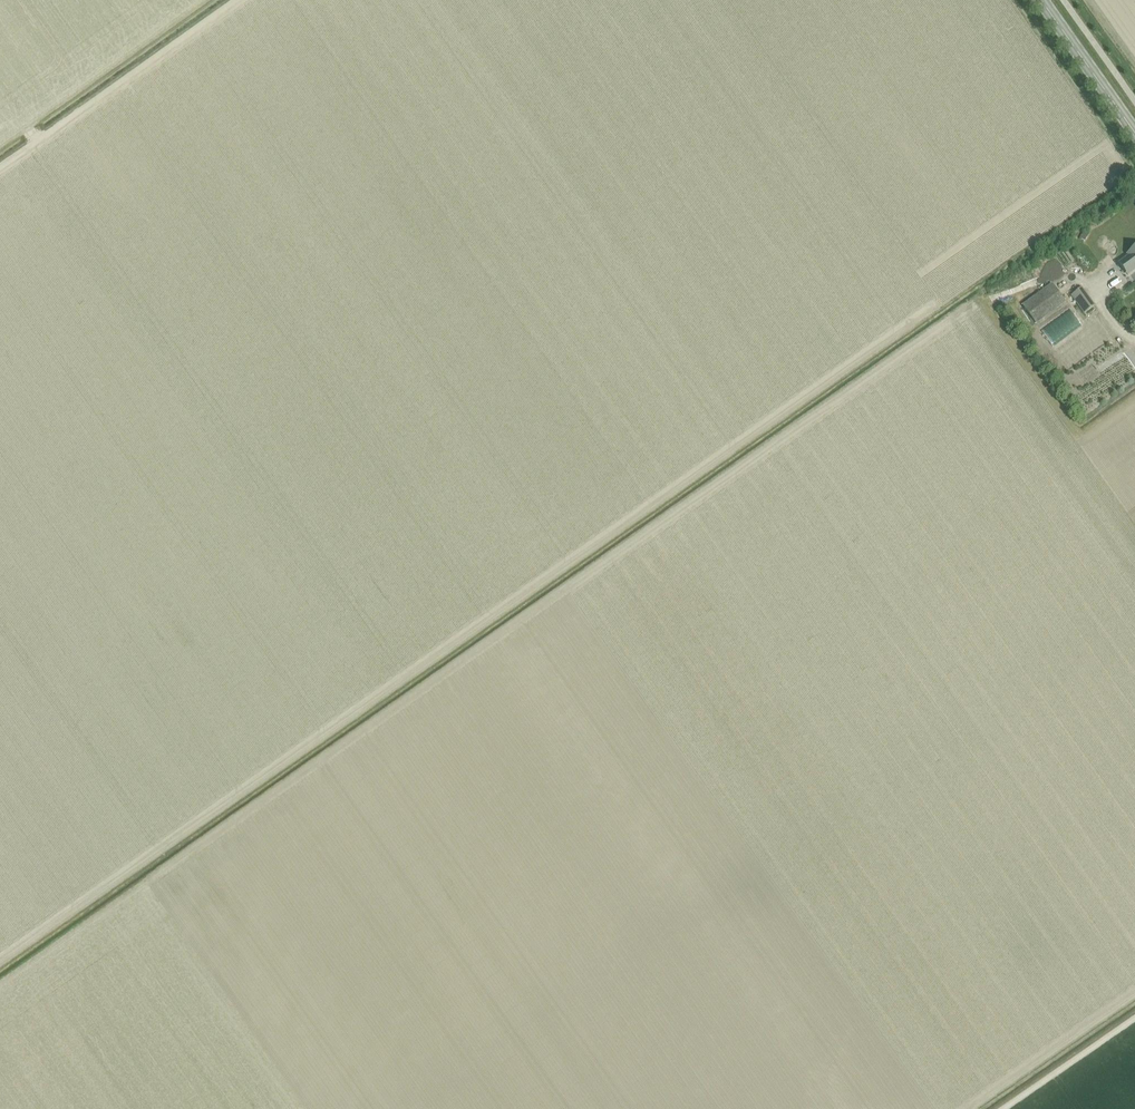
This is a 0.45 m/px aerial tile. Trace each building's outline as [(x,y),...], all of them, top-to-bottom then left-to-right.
[(1119,263),(1128,275),(1134,270),(1134,249),(1127,254),(1129,256),(1119,263)] [(1035,324),(1065,302),(1052,283),(1021,304),(1035,324)] [(1091,309),(1094,306),(1081,287),(1070,294),(1083,314),(1085,313),(1087,316),(1093,312),(1091,309)] [(1101,347),(1087,358),(1094,367),(1108,356),(1101,347)]
